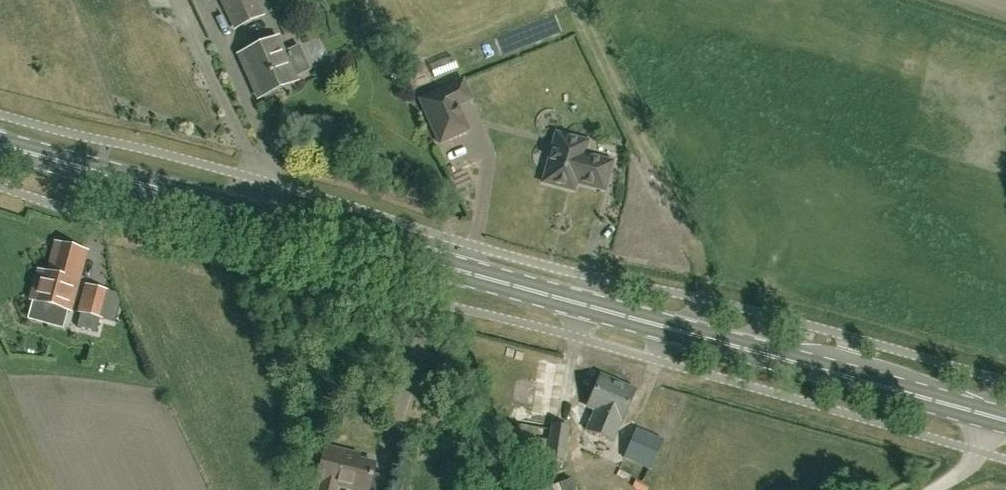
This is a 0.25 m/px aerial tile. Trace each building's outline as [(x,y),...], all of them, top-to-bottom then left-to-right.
[(236,26),(262,13),(256,0),(223,0),(236,26)] [(278,36),(241,53),(260,95),(297,78),(278,36)] [(440,143),(469,130),(449,86),(420,100),(440,143)] [(577,160),(580,149),(555,142),(544,184),(569,190),(571,183),(578,184),(584,162),(577,160)] [(587,151),(580,149),(577,160),(584,162),(578,184),(606,192),(614,163),(586,155),(587,151)] [(58,243),(49,274),(40,271),(32,299),(69,310),(86,251),(58,243)] [(86,285),(79,311),(102,318),(110,291),(86,285)] [(612,442),(634,391),(600,376),(587,407),(594,410),(585,431),(612,442)] [(546,460),(565,463),(571,427),(552,424),(546,460)] [(651,469),(663,440),(636,428),(624,458),(651,469)] [(378,461),(325,448),(316,483),(321,484),(319,489),(340,489),(345,489),(371,489),(378,461)]
